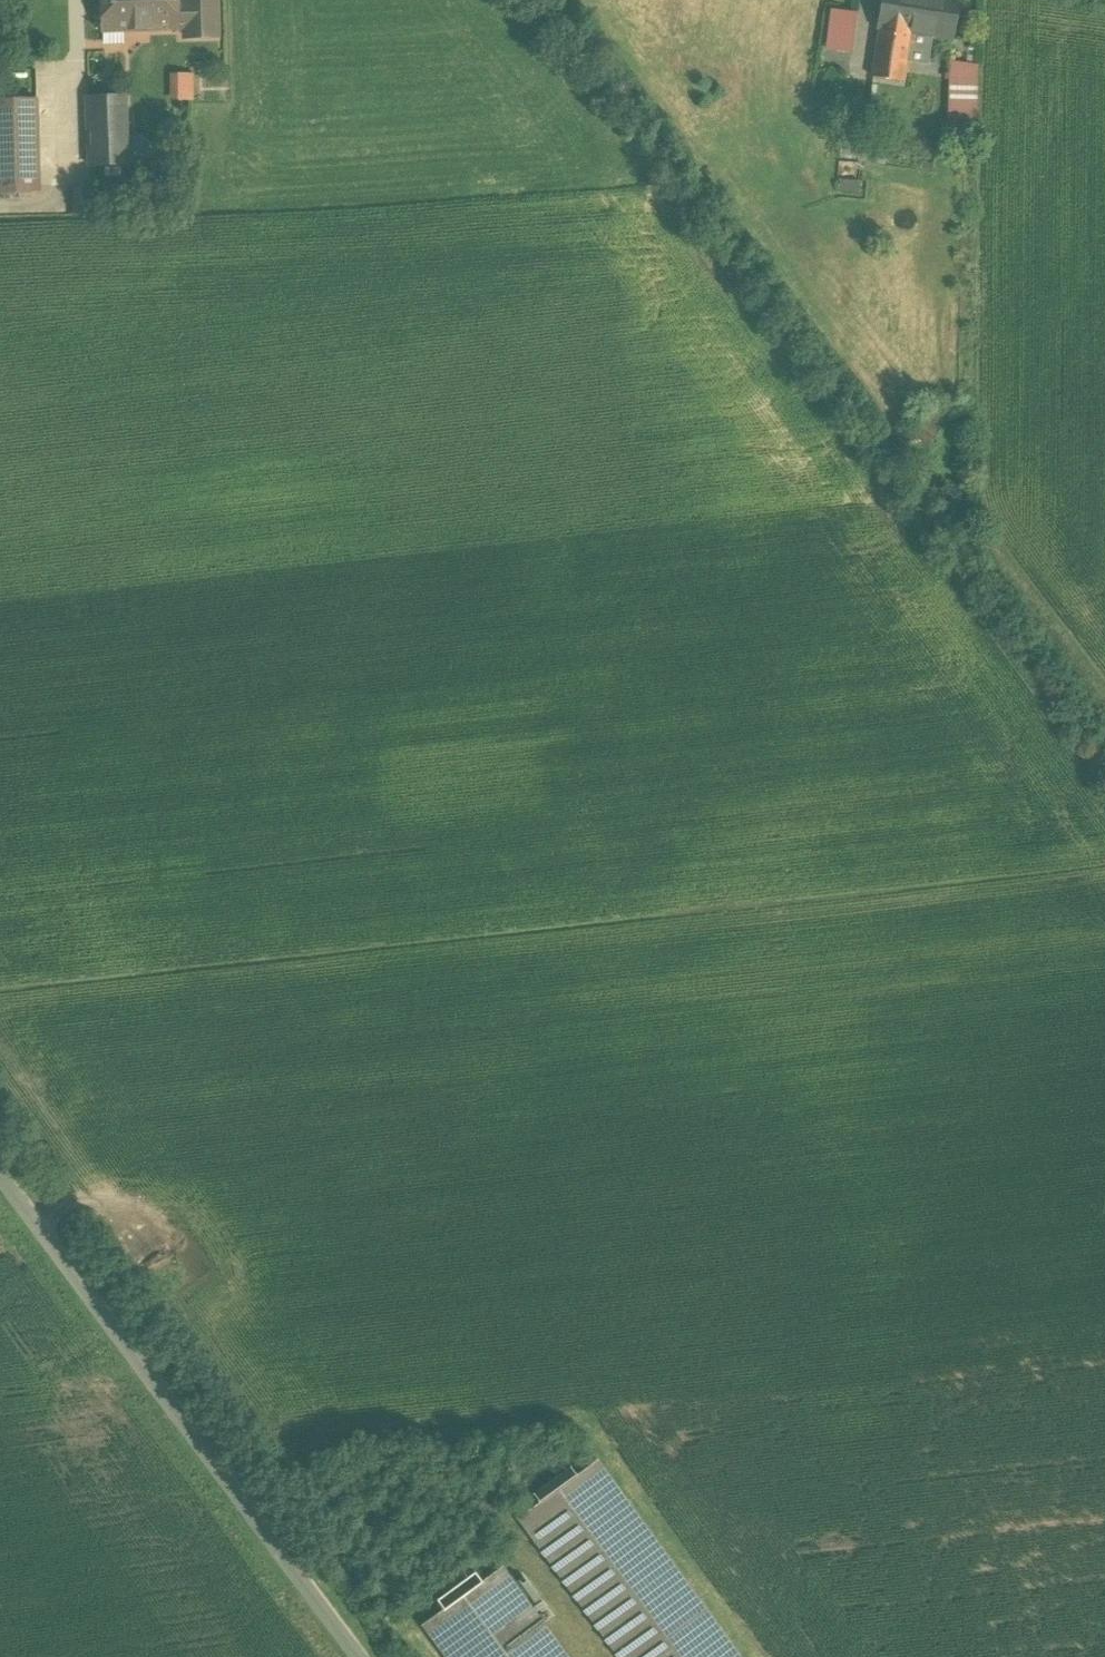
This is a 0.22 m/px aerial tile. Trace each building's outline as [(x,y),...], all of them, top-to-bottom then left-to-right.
[(177,3),(177,0),(105,0),(104,26),(124,25),(125,29),(177,29),(177,3)] [(177,3),(177,29),(187,29),(187,39),(216,38),(216,0),(186,0),(185,4),(177,3)] [(882,29),(911,34),(953,39),(959,0),(884,0),(879,28),(882,29)] [(904,83),(911,34),(882,29),(874,79),(904,83)] [(978,74),(949,73),(948,109),(977,109),(978,74)] [(113,100),(89,101),(90,168),(129,167),(127,111),(113,111),(113,100)] [(0,105),(0,197),(48,195),(43,103),(0,105)] [(870,138),(845,135),(843,155),(868,157),(870,138)] [(594,1465),(515,1522),(614,1656),(734,1656),(594,1465)] [(500,1571),(419,1631),(438,1656),(565,1656),(500,1571)]
